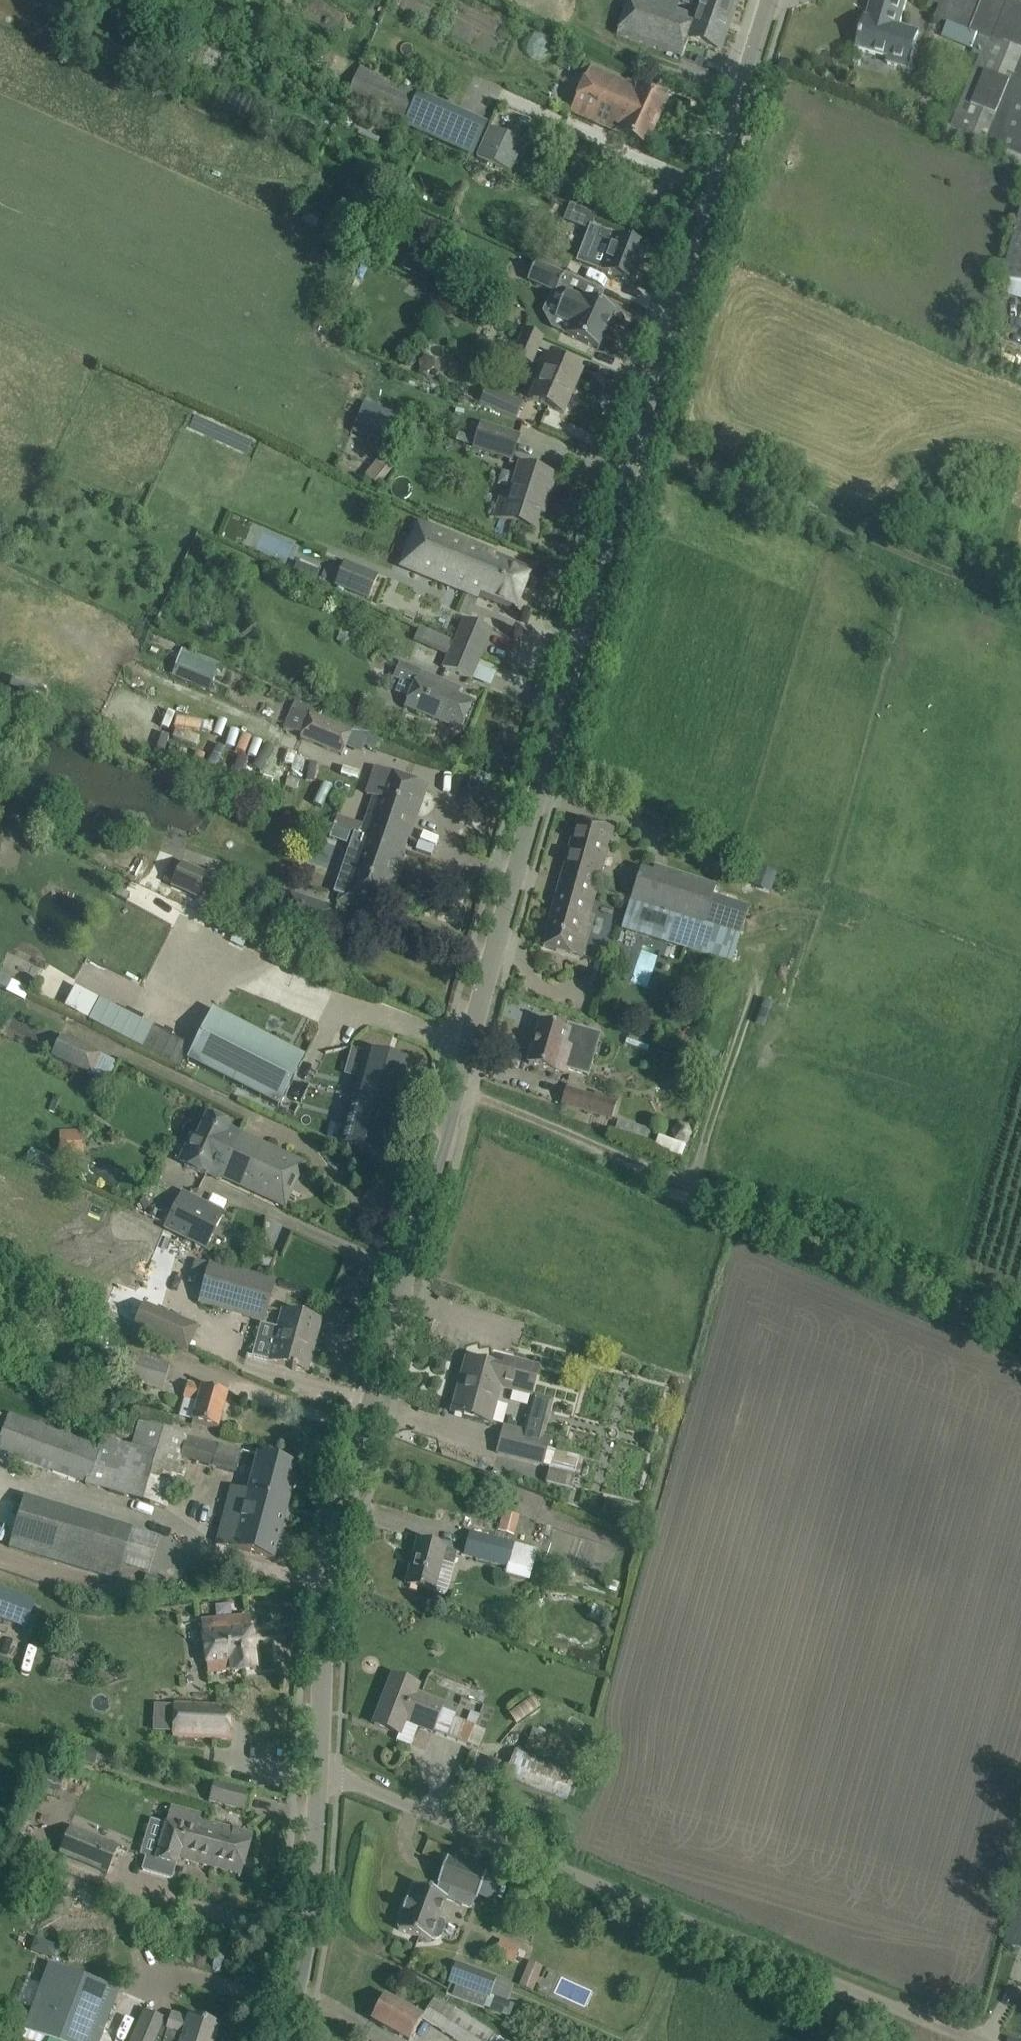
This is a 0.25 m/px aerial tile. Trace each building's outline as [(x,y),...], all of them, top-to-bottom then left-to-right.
[(730,22),(697,10),(694,19),(675,12),(678,3),(670,0),(629,0),(616,35),(662,52),(681,59),(688,40),(719,51),(730,22)] [(680,4),(697,10),(730,22),(737,0),(682,0),(680,4)] [(870,19),(865,18),(856,48),(889,58),(887,63),(908,69),(919,33),(899,27),(906,0),(875,0),(870,19)] [(940,5),(935,18),(980,36),(973,54),(981,57),(956,117),(951,129),(1020,158),(1020,0),(928,0),(940,5)] [(697,58),(695,65),(702,68),(704,60),(697,58)] [(361,68),(346,100),(471,156),(484,127),(470,121),(472,117),(418,94),(361,68)] [(664,102),(638,91),(589,69),(570,112),(619,134),(618,134),(644,146),(664,102)] [(522,116),(519,123),(528,127),(531,120),(522,116)] [(511,173),(525,143),(490,127),(476,157),(511,173)] [(594,226),(597,210),(567,204),(564,220),(594,226)] [(1002,280),(1020,285),(1020,211),(1002,280)] [(601,271),(633,284),(646,248),(591,227),(578,261),(601,270),(601,271)] [(572,258),(548,247),(541,262),(565,273),(572,258)] [(538,262),(535,269),(528,284),(551,294),(554,295),(563,274),(538,262)] [(551,294),(542,313),(550,328),(567,335),(597,349),(614,312),(583,298),(582,300),(566,293),(563,299),(554,295),(551,294)] [(531,364),(542,338),(524,330),(513,356),(531,364)] [(582,371),(563,363),(544,354),(538,367),(545,370),(532,400),(563,414),(582,371)] [(435,369),(434,360),(426,357),(419,361),(420,370),(428,373),(435,369)] [(522,405),(486,389),(480,403),(515,419),(522,405)] [(389,447),(401,417),(364,403),(352,433),(389,447)] [(519,438),(480,425),(473,447),(512,460),(519,438)] [(378,487),(394,468),(384,459),(381,457),(379,459),(365,476),(378,487)] [(554,477),(531,469),(520,466),(510,498),(502,495),(495,516),(533,529),(544,493),(549,494),(554,477)] [(433,530),(416,572),(513,612),(531,570),(433,530)] [(344,562),(334,585),(368,599),(378,576),(344,562)] [(453,642),(481,655),(492,631),(463,619),(453,642)] [(471,680),(481,657),(481,655),(453,642),(419,628),(415,640),(448,654),(442,668),(471,680)] [(179,659),(173,676),(210,691),(220,666),(201,658),(183,651),(179,659)] [(461,689),(442,681),(419,671),(398,663),(392,678),(413,687),(404,707),(460,731),(473,702),(458,695),(461,689)] [(292,710),(284,728),(293,732),(300,713),(295,711),(292,710)] [(311,713),(300,738),(342,756),(352,731),(311,713)] [(322,766),(320,776),(353,783),(355,773),(322,766)] [(360,836),(405,851),(405,850),(403,849),(408,835),(410,836),(427,786),(375,769),(366,795),(373,797),(360,836)] [(612,829),(597,825),(578,820),(561,879),(595,889),(612,829)] [(334,827),(331,836),(348,842),(351,833),(334,827)] [(386,905),(405,851),(360,836),(338,902),(356,908),(375,915),(379,902),(386,905)] [(172,866),(164,882),(198,898),(206,881),(172,866)] [(756,866),(750,882),(770,889),(776,874),(756,866)] [(653,875),(641,871),(631,902),(741,936),(750,907),(713,895),(715,889),(655,870),(653,875)] [(581,941),(595,889),(561,879),(542,947),(581,958),(585,942),(581,941)] [(322,933),(330,906),(289,892),(288,894),(283,893),(276,915),(280,917),(280,918),(322,933)] [(741,936),(631,902),(622,929),(732,964),(741,936)] [(126,903),(116,923),(130,930),(131,929),(143,936),(149,924),(166,932),(170,925),(126,903)] [(243,950),(249,938),(237,931),(230,944),(243,950)] [(0,976),(0,987),(7,990),(11,981),(0,976)] [(100,999),(89,1021),(178,1067),(190,1045),(100,999)] [(304,1056),(213,1009),(187,1060),(278,1106),(304,1056)] [(540,1023),(528,1064),(565,1075),(567,1069),(580,1073),(585,1057),(593,1059),(600,1035),(567,1025),(566,1031),(540,1023)] [(62,1036),(52,1058),(81,1071),(90,1050),(62,1036)] [(367,1052),(353,1104),(395,1116),(410,1064),(367,1052)] [(616,1104),(566,1088),(561,1104),(611,1120),(616,1104)] [(341,1145),(364,1151),(384,1157),(395,1116),(353,1104),(341,1145)] [(206,1170),(220,1177),(240,1134),(211,1120),(212,1116),(206,1114),(183,1166),(204,1175),(206,1170)] [(59,1151),(83,1151),(83,1131),(59,1131),(59,1151)] [(305,1164),(286,1156),(240,1134),(220,1177),(284,1207),(305,1164)] [(654,1148),(681,1155),(684,1145),(658,1137),(654,1148)] [(57,1161),(39,1152),(32,1149),(27,1159),(34,1162),(52,1171),(57,1161)] [(206,1248),(223,1214),(182,1194),(165,1227),(206,1248)] [(143,1240),(138,1251),(147,1255),(152,1243),(143,1240)] [(200,1282),(206,1264),(195,1260),(189,1278),(200,1282)] [(264,1321),(274,1282),(210,1264),(199,1303),(264,1321)] [(143,1303),(132,1329),(169,1345),(180,1318),(143,1303)] [(318,1321),(298,1315),(283,1311),(278,1328),(283,1330),(274,1363),(306,1372),(312,1351),(307,1350),(310,1337),(313,1338),(318,1321)] [(162,1390),(169,1365),(131,1354),(124,1379),(162,1390)] [(538,1368),(525,1365),(506,1360),(503,1370),(468,1360),(464,1377),(467,1378),(463,1392),(458,1391),(452,1412),(485,1421),(495,1386),(531,1395),(538,1368)] [(227,1394),(208,1389),(202,1387),(202,1388),(187,1383),(183,1397),(198,1401),(192,1422),(217,1429),(227,1394)] [(552,1437),(544,1435),(553,1400),(531,1394),(522,1431),(505,1426),(498,1453),(550,1468),(547,1482),(570,1488),(578,1458),(548,1449),(552,1437)] [(51,1412),(34,1406),(31,1414),(48,1420),(51,1412)] [(72,1406),(68,1414),(84,1420),(87,1412),(72,1406)] [(241,1452),(218,1445),(218,1446),(139,1423),(132,1448),(101,1439),(99,1448),(9,1414),(0,1438),(0,1451),(85,1483),(85,1484),(166,1509),(181,1458),(236,1474),(241,1452)] [(232,1548),(254,1554),(273,1559),(298,1466),(257,1455),(248,1492),(231,1487),(216,1543),(233,1548),(232,1548)] [(159,1537),(23,1496),(7,1549),(115,1581),(121,1564),(148,1572),(159,1537)] [(519,1517),(504,1512),(498,1531),(514,1535),(519,1517)] [(549,1536),(552,1528),(543,1526),(541,1534),(549,1536)] [(515,1545),(515,1544),(471,1532),(465,1556),(505,1566),(503,1573),(529,1580),(537,1550),(515,1545)] [(444,1549),(438,1547),(418,1542),(407,1585),(427,1590),(432,1591),(440,1562),(454,1566),(457,1553),(443,1549),(444,1549)] [(560,1577),(563,1566),(554,1563),(551,1575),(560,1577)] [(35,1603),(0,1590),(0,1620),(25,1630),(35,1603)] [(232,1672),(256,1669),(249,1617),(201,1621),(208,1673),(231,1671),(232,1672)] [(3,1638),(1,1646),(25,1651),(27,1643),(3,1638)] [(456,1715),(441,1709),(443,1704),(415,1693),(417,1687),(393,1677),(374,1725),(399,1734),(404,1721),(432,1732),(433,1731),(467,1745),(468,1744),(478,1748),(485,1730),(475,1726),(455,1718),(456,1715)] [(172,1736),(229,1739),(230,1707),(174,1704),(172,1736)] [(590,1749),(537,1729),(529,1750),(548,1758),(549,1757),(562,1762),(561,1763),(582,1771),(590,1749)] [(81,1744),(77,1760),(96,1765),(100,1748),(81,1744)] [(507,1777),(567,1800),(578,1772),(517,1749),(507,1777)] [(481,1783),(492,1788),(502,1764),(490,1759),(481,1783)] [(39,1764),(34,1779),(61,1787),(65,1772),(39,1764)] [(215,1782),(210,1801),(248,1811),(253,1792),(215,1782)] [(146,1857),(142,1871),(151,1873),(172,1879),(175,1866),(178,1858),(210,1867),(221,1825),(199,1819),(200,1815),(171,1807),(155,1860),(146,1857)] [(221,1825),(210,1867),(241,1875),(252,1834),(221,1825)] [(107,1873),(118,1847),(69,1827),(58,1853),(107,1873)] [(398,1930),(417,1937),(431,1942),(432,1940),(436,1941),(441,1938),(445,1927),(443,1921),(440,1920),(447,1901),(445,1900),(449,1889),(477,1899),(486,1874),(447,1859),(438,1883),(441,1884),(437,1895),(414,1886),(408,1904),(406,1903),(402,1912),(404,1913),(398,1930)] [(501,1940),(495,1956),(514,1963),(521,1948),(501,1940)] [(527,1960),(520,1986),(535,1990),(542,1964),(527,1960)] [(118,1990),(49,1964),(24,2031),(53,2040),(99,2040),(118,1990)] [(458,1998),(485,2008),(495,1979),(457,1965),(451,1984),(462,1987),(458,1998)] [(370,2020),(388,2029),(409,2040),(422,2016),(384,1995),(370,2020)] [(422,2020),(457,2040),(489,2040),(494,2034),(436,1998),(422,2020)] [(218,2027),(199,2021),(190,2018),(189,2020),(172,2015),(170,2021),(168,2025),(164,2023),(165,2020),(144,2011),(131,2040),(213,2040),(218,2027)]
